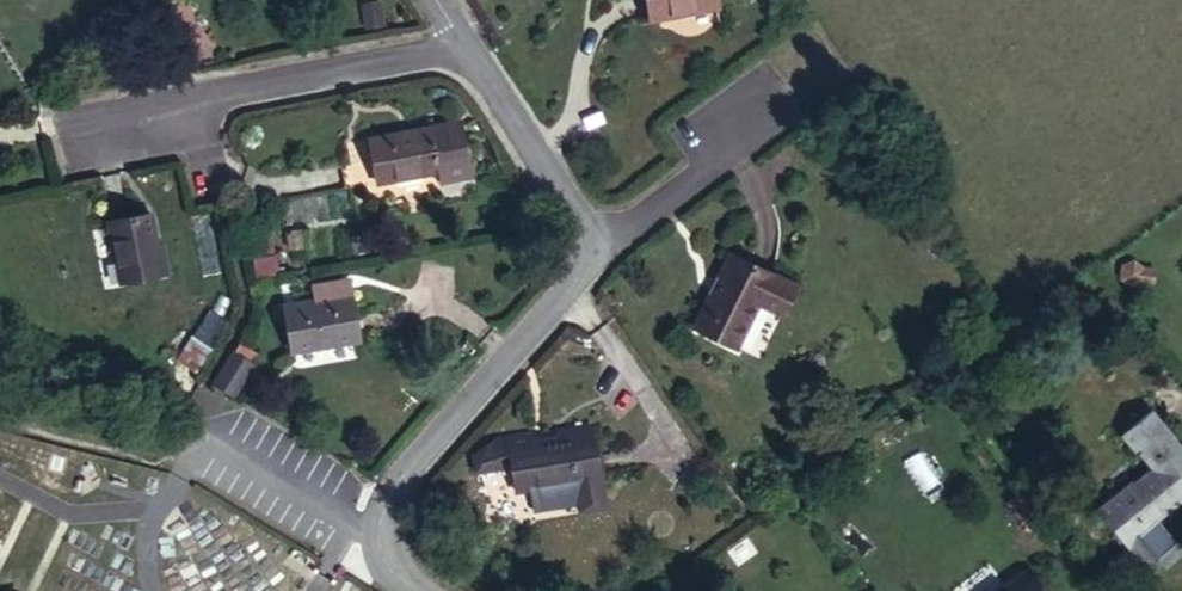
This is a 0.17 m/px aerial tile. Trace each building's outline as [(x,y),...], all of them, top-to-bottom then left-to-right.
[(360,3),(365,27),(383,23),(378,0),(376,0),(360,3)] [(659,46),(728,37),(724,0),(653,0),(659,46)] [(462,121),(432,130),(440,172),(444,188),(475,179),(462,121)] [(440,172),(432,130),(372,143),(379,185),(440,172)] [(152,210),(105,220),(119,284),(166,275),(152,210)] [(732,253),(691,332),(737,355),(760,309),(785,321),(802,288),(732,253)] [(1136,289),(1125,293),(1120,303),(1128,313),(1139,309),(1149,314),(1155,304),(1144,299),(1136,289)] [(350,297),(288,310),(298,352),(359,339),(350,297)] [(223,419),(241,429),(261,397),(242,385),(223,419)] [(504,440),(509,478),(513,499),(599,485),(591,428),(504,440)] [(469,484),(509,478),(504,440),(493,441),(465,462),(469,484)] [(1102,541),(1138,584),(1157,567),(1153,560),(1181,536),(1181,469),(1163,445),(1134,468),(1163,502),(1141,521),(1135,514),(1102,541)] [(599,485),(531,496),(534,518),(577,510),(579,524),(604,520),(599,485)] [(1005,590),(1044,590),(1027,572),(1005,590)]
